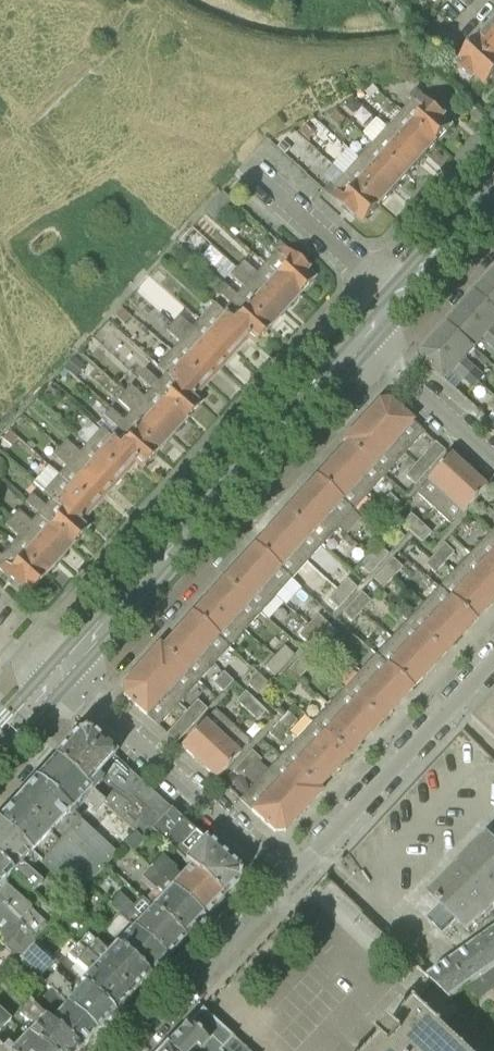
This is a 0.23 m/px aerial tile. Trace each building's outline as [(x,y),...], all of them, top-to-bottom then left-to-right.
[(491,30),(476,47),(493,63),(493,32),(491,30)] [(493,80),(493,63),(476,47),(461,63),(460,63),(457,66),(478,86),(481,82),(487,88),(493,80)] [(404,112),(438,143),(452,127),(444,120),(447,117),(417,89),(411,97),(414,100),(404,112)] [(382,108),(389,100),(379,91),(372,98),(382,108)] [(343,130),(351,121),(347,118),(346,119),(337,111),(331,119),(340,127),(340,126),(343,130)] [(423,159),(438,143),(404,112),(389,128),(423,159)] [(309,140),(315,133),(307,125),(300,132),(309,140)] [(409,174),(423,159),(389,128),(375,143),(409,174)] [(395,190),(409,174),(375,143),(361,159),(395,190)] [(380,206),(395,190),(361,159),(346,176),(380,206)] [(366,222),(380,206),(346,176),(336,187),(333,184),(326,191),(356,218),(359,215),(366,222)] [(206,211),(215,220),(232,201),(223,192),(206,211)] [(267,262),(302,294),(314,279),(307,272),(310,269),(280,243),(273,251),(276,253),(267,262)] [(285,312),(302,294),(267,262),(257,274),(244,262),(238,269),(285,312)] [(271,327),(285,312),(238,269),(231,276),(244,288),(237,296),(271,327)] [(490,279),(477,294),(493,309),(493,282),(490,279)] [(271,327),(237,296),(224,284),(216,292),(230,304),(223,311),(249,336),(257,343),(271,327)] [(493,336),(493,309),(477,294),(463,309),(493,336)] [(235,351),(249,336),(223,311),(215,304),(200,320),(235,351)] [(124,324),(131,317),(122,309),(116,317),(124,324)] [(463,309),(448,325),(475,349),(476,350),(485,339),(493,348),(493,336),(463,309)] [(220,367),(235,351),(200,320),(192,329),(179,317),(173,324),(220,367)] [(206,383),(220,367),(173,324),(166,332),(179,343),(172,351),(206,383)] [(434,341),(480,382),(486,376),(476,367),(468,358),(475,349),(448,325),(434,341)] [(475,388),(480,382),(434,341),(424,352),(425,363),(446,381),(455,371),(466,380),(475,388)] [(193,397),(206,383),(172,351),(171,352),(163,345),(151,358),(193,397)] [(201,404),(193,397),(151,358),(150,360),(158,367),(157,368),(165,375),(158,382),(145,371),(138,378),(186,422),(201,404)] [(172,437),(186,422),(138,378),(125,393),(172,437)] [(51,403),(58,395),(50,388),(43,395),(51,403)] [(157,453),(172,437),(125,393),(118,401),(131,413),(124,421),(157,453)] [(364,419),(404,455),(424,432),(390,402),(379,402),(364,419)] [(143,468),(157,453),(124,421),(111,409),(104,417),(117,428),(110,436),(135,460),(143,468)] [(384,477),(404,455),(364,419),(343,442),(346,445),(384,477)] [(121,476),(135,460),(110,436),(102,429),(87,445),(121,476)] [(12,447),(18,439),(9,432),(3,439),(12,447)] [(108,491),(121,476),(87,445),(80,453),(67,441),(60,448),(108,491)] [(415,465),(426,474),(445,451),(436,443),(415,465)] [(368,494),(384,477),(346,445),(332,461),(368,494)] [(94,506),(108,491),(60,448),(53,456),(66,467),(60,475),(94,506)] [(417,493),(434,509),(468,472),(450,456),(417,493)] [(353,511),(368,494),(332,461),(316,478),(353,511)] [(406,476),(416,485),(426,474),(415,465),(406,476)] [(468,472),(434,509),(452,524),(486,487),(468,472)] [(80,522),(94,506),(60,475),(44,492),(52,500),(80,522)] [(337,528),(353,511),(316,478),(301,495),(337,528)] [(381,505),(391,514),(400,503),(390,494),(381,505)] [(88,529),(80,522),(52,500),(46,507),(33,495),(25,503),(38,515),(73,546),(88,529)] [(322,546),(337,528),(301,495),(285,512),(322,546)] [(59,561),(73,546),(38,515),(31,522),(19,511),(12,518),(59,561)] [(306,563),(322,546),(285,512),(270,529),(306,563)] [(402,524),(412,533),(421,523),(411,514),(402,524)] [(46,576),(59,561),(12,518),(5,525),(18,537),(11,545),(46,576)] [(423,543),(432,533),(421,523),(412,533),(423,543)] [(291,580),(306,563),(270,529),(254,546),(291,580)] [(395,548),(405,538),(395,529),(385,539),(395,548)] [(491,533),(471,554),(493,577),(493,536),(491,533)] [(436,554),(445,563),(455,552),(445,544),(436,554)] [(46,576),(11,545),(1,556),(0,555),(0,570),(20,589),(23,586),(30,593),(46,576)] [(276,597),(291,580),(254,546),(239,563),(276,597)] [(369,556),(379,565),(389,555),(379,546),(369,556)] [(436,573),(445,563),(436,554),(426,564),(436,573)] [(493,602),(493,577),(471,554),(455,571),(491,605),(493,602)] [(370,575),(379,565),(369,556),(360,566),(370,575)] [(384,569),(393,578),(403,568),(394,559),(384,569)] [(260,614),(276,597),(239,563),(223,580),(260,614)] [(384,588),(393,578),(384,569),(374,579),(384,588)] [(476,622),(491,605),(455,571),(439,588),(476,622)] [(338,590),(348,599),(358,588),(348,579),(338,590)] [(245,631),(260,614),(223,580),(208,597),(245,631)] [(460,638),(476,622),(439,588),(424,605),(460,638)] [(338,609),(348,599),(338,590),(329,600),(338,609)] [(352,603),(362,612),(372,602),(362,593),(352,603)] [(229,648),(245,631),(208,597),(192,614),(229,648)] [(353,622),(362,612),(352,603),(343,613),(353,622)] [(444,655),(460,638),(424,605),(408,622),(444,655)] [(214,665),(229,648),(192,614),(177,631),(214,665)] [(309,626),(316,632),(326,622),(319,615),(309,626)] [(316,632),(321,637),(331,626),(326,622),(316,632)] [(428,672),(444,655),(408,622),(392,638),(428,672)] [(300,636),(307,642),(316,632),(309,626),(300,636)] [(321,637),(328,643),(338,633),(331,626),(321,637)] [(198,682),(214,665),(177,631),(162,647),(198,682)] [(307,642),(312,647),(321,637),(316,632),(307,642)] [(312,647),(319,654),(328,643),(321,637),(312,647)] [(412,689),(428,672),(392,638),(376,655),(412,689)] [(179,704),(198,682),(162,647),(159,644),(139,667),(179,704)] [(275,657),(285,666),(295,656),(285,647),(275,657)] [(397,706),(412,689),(376,655),(361,672),(397,706)] [(275,676),(285,666),(275,657),(266,667),(275,676)] [(289,670),(299,680),(309,669),(299,660),(289,670)] [(158,726),(179,704),(139,667),(123,684),(124,695),(158,726)] [(289,690),(299,680),(289,670),(280,681),(289,690)] [(381,723),(397,706),(361,672),(345,689),(381,723)] [(214,684),(224,692),(233,681),(224,673),(214,684)] [(258,694),(268,684),(259,675),(249,685),(258,694)] [(365,740),(381,723),(345,689),(329,706),(365,740)] [(237,702),(247,711),(256,701),(246,692),(237,702)] [(472,721),(493,740),(493,741),(493,698),(472,721)] [(188,712),(197,720),(207,709),(198,701),(188,712)] [(258,721),(267,711),(256,701),(247,711),(258,721)] [(350,756),(365,740),(329,706),(313,723),(350,756)] [(182,747),(199,763),(233,726),(216,710),(182,747)] [(167,734),(177,743),(197,720),(188,712),(167,734)] [(279,723),(288,732),(298,721),(288,712),(279,723)] [(279,742),(288,732),(279,723),(269,733),(279,742)] [(334,773),(350,756),(313,723),(298,740),(334,773)] [(233,726),(199,763),(217,779),(251,742),(233,726)] [(136,833),(143,838),(171,808),(90,734),(77,735),(55,760),(103,802),(134,831),(136,833)] [(319,789),(334,773),(298,740),(282,756),(319,789)] [(243,761),(252,770),(262,760),(252,751),(243,761)] [(322,792),(319,789),(282,756),(262,778),(301,815),(322,792)] [(94,814),(103,802),(55,760),(36,781),(72,812),(81,802),(94,814)] [(243,780),(252,770),(243,761),(233,771),(243,780)] [(285,832),(301,815),(262,778),(240,801),(274,832),(285,832)] [(99,873),(118,853),(72,812),(36,781),(18,801),(0,821),(0,826),(39,861),(78,896),(99,873)] [(184,862),(189,866),(223,898),(239,881),(239,870),(171,809),(152,830),(186,860),(184,862)] [(39,861),(0,826),(0,864),(13,875),(33,894),(43,883),(29,871),(39,861)] [(145,841),(136,833),(126,843),(134,852),(145,841)] [(473,931),(480,924),(493,910),(493,841),(489,835),(430,893),(441,905),(427,919),(445,936),(457,923),(470,935),(473,931)] [(204,919),(223,898),(189,866),(181,877),(177,873),(178,872),(162,857),(151,869),(204,919)] [(23,925),(38,939),(50,926),(32,909),(31,910),(4,885),(13,875),(0,864),(0,905),(23,925)] [(185,939),(204,919),(151,869),(140,880),(155,892),(146,901),(185,939)] [(166,960),(185,939),(146,901),(143,898),(134,906),(121,895),(111,905),(119,914),(166,960)] [(23,925),(0,905),(0,943),(4,947),(23,925)] [(166,960),(119,914),(115,919),(110,925),(103,933),(117,946),(116,947),(147,979),(166,960)] [(452,1000),(471,987),(493,970),(493,931),(428,978),(430,980),(435,985),(452,1000)] [(130,998),(147,979),(116,947),(108,955),(88,937),(77,948),(130,998)] [(95,1035),(113,1016),(80,984),(36,940),(16,961),(29,973),(41,960),(56,974),(43,987),(49,993),(95,1035)] [(113,1016),(130,998),(77,948),(68,958),(88,976),(80,984),(113,1016)] [(95,1035),(49,993),(41,1002),(56,1017),(50,1023),(77,1050),(80,1050),(95,1035)] [(433,1013),(431,1012),(430,1012),(420,1002),(418,1000),(416,1002),(417,1003),(396,1025),(393,1022),(380,1036),(383,1038),(371,1050),(470,1050),(444,1027),(446,1025),(444,1023),(443,1024),(432,1014),(433,1013)] [(50,1023),(29,1005),(20,1015),(35,1029),(27,1038),(42,1050),(77,1050),(50,1023)] [(171,1050),(248,1050),(203,1009),(167,1047),(171,1050)] [(12,1021),(0,1010),(0,1033),(12,1021)] [(27,1038),(14,1050),(7,1046),(4,1049),(7,1050),(42,1050),(27,1038)]
